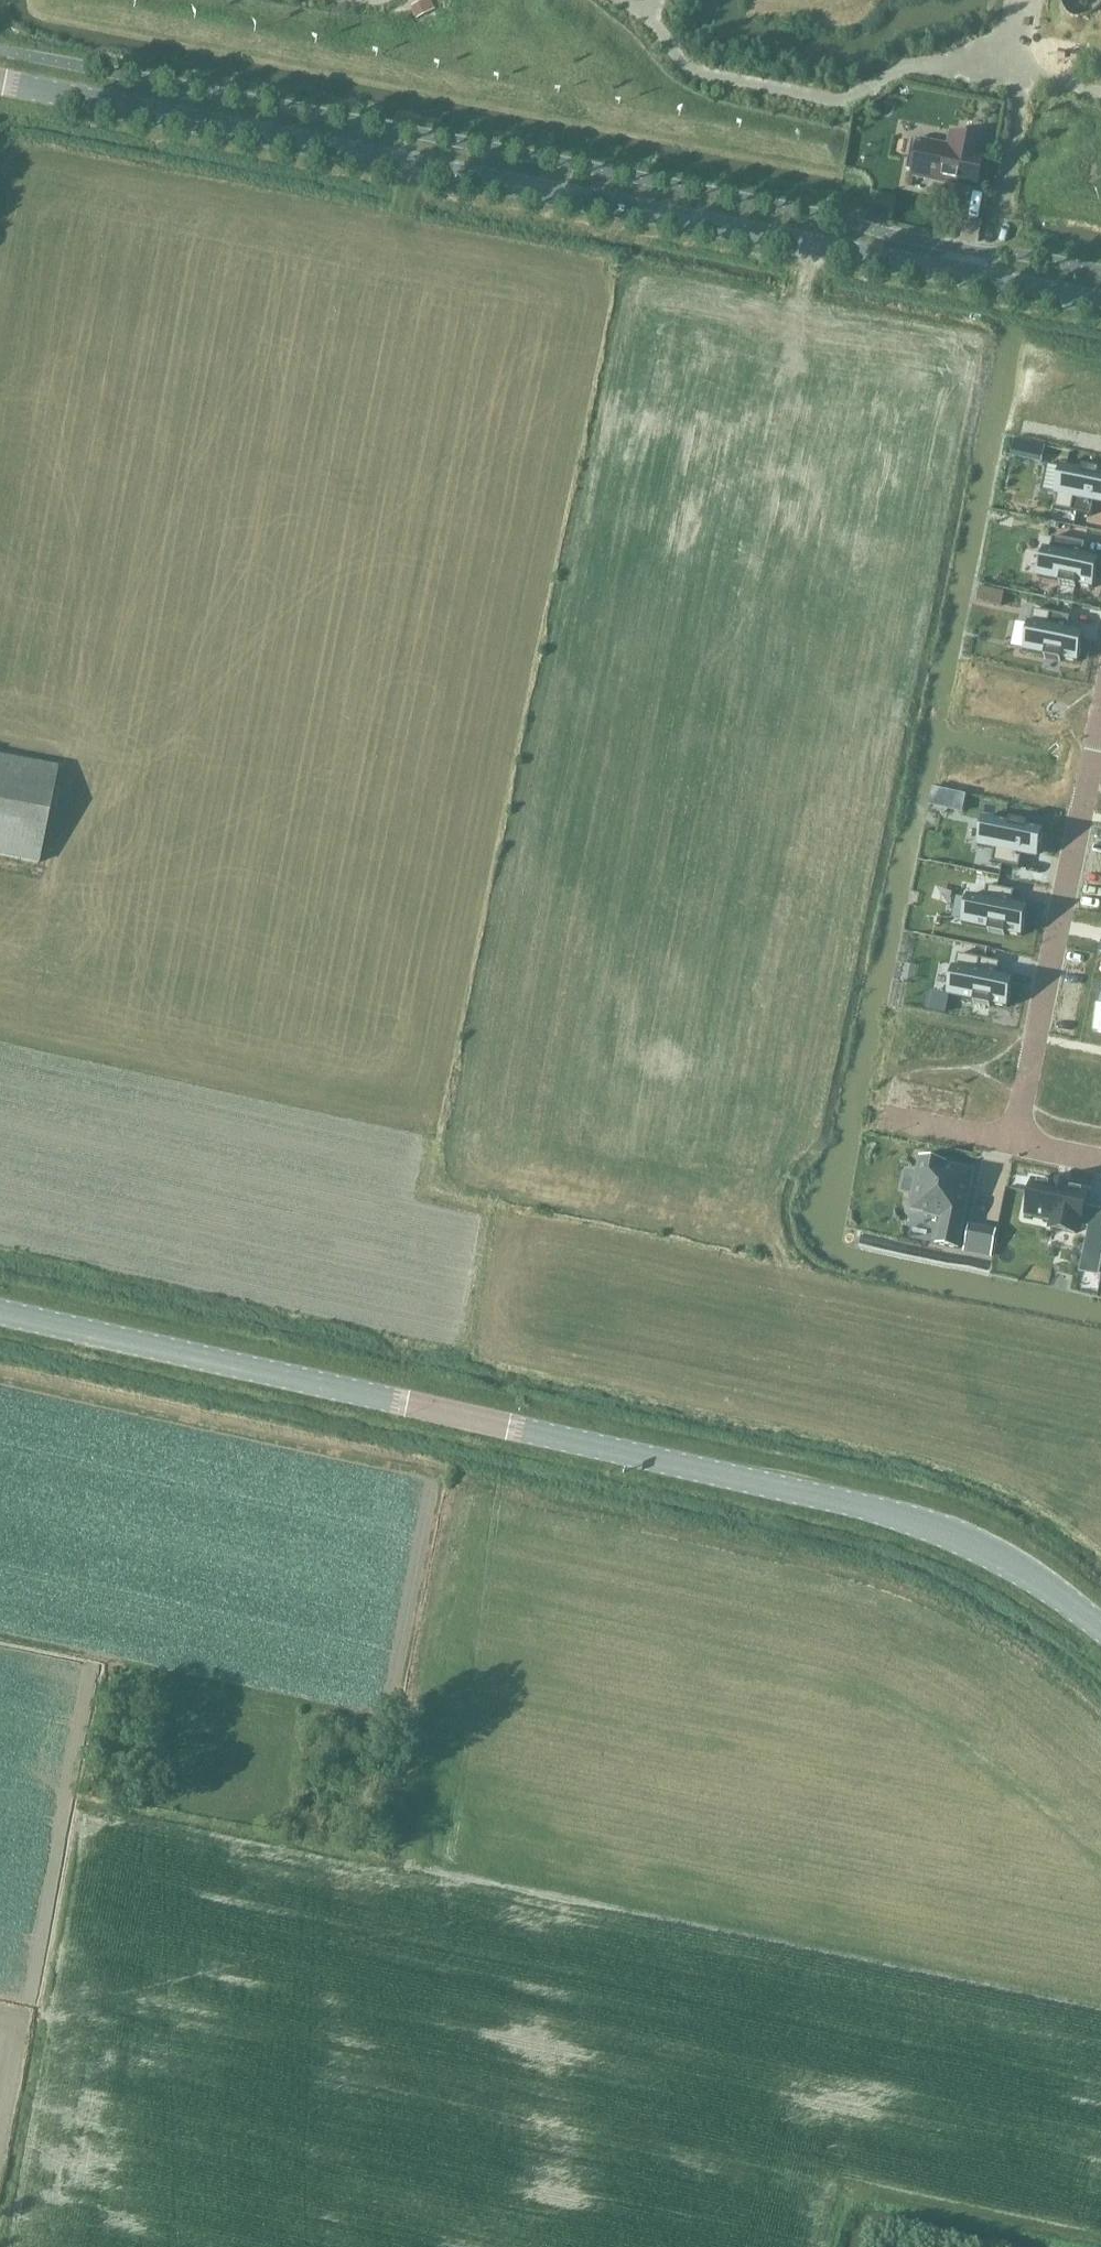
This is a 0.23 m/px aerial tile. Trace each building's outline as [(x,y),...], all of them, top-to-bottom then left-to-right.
[(920,143),(912,178),(956,187),(956,182),(977,186),(980,171),(985,143),(964,139),(956,137),(953,149),(920,143)] [(1045,445),(1032,443),(1029,461),(1041,463),(1045,445)] [(1041,492),(1054,495),(1056,495),(1053,509),(1090,516),(1093,503),(1100,505),(1100,502),(1100,475),(1098,475),(1099,472),(1082,469),(1082,471),(1060,467),(1047,464),(1041,492)] [(1037,575),(1037,577),(1059,582),(1058,585),(1075,588),(1076,585),(1092,589),(1097,565),(1089,563),(1090,558),(1082,557),(1085,544),(1052,537),(1049,550),(1043,549),(1042,551),(1045,552),(1040,576),(1037,575)] [(1022,649),(1022,651),(1044,656),(1043,658),(1060,662),(1061,659),(1077,662),(1082,638),(1074,637),(1075,632),(1067,631),(1070,618),(1033,610),(1030,623),(1028,623),(1027,625),(1030,625),(1025,650),(1022,649)] [(0,755),(0,856),(38,864),(57,766),(0,755)] [(1094,759),(1089,779),(1100,782),(1100,761),(1094,759)] [(946,771),(942,792),(993,801),(997,780),(946,771)] [(1085,807),(1100,810),(1100,794),(1088,791),(1085,807)] [(961,812),(964,796),(949,793),(945,808),(961,812)] [(977,844),(977,846),(993,850),(991,863),(1018,869),(1021,856),(1029,857),(1029,853),(1038,855),(1043,831),(1026,827),(1027,824),(1010,821),(1010,824),(983,818),(982,820),(985,821),(980,845),(977,844)] [(1100,864),(1100,843),(1078,838),(1073,858),(1100,864)] [(931,848),(926,868),(977,880),(982,860),(931,848)] [(1052,896),(1055,881),(1003,868),(999,883),(1052,896)] [(961,922),(961,924),(988,930),(987,932),(1004,936),(1005,933),(1021,937),(1026,912),(1018,911),(1019,906),(1011,905),(1014,892),(986,886),(983,899),(967,896),(966,898),(969,898),(964,923),(961,922)] [(947,993),(946,995),(973,1001),(973,1004),(989,1007),(990,1005),(1007,1008),(1012,984),(1003,982),(1004,978),(996,976),(999,963),(957,954),(955,968),(952,967),(952,969),(954,970),(949,994),(947,993)] [(1093,1031),(1100,1033),(1100,990),(1093,1031)] [(1096,1061),(1037,1051),(1034,1068),(1100,1080),(1100,1071),(1094,1070),(1096,1061)] [(920,1162),(910,1213),(925,1217),(924,1219),(942,1222),(936,1248),(958,1253),(974,1175),(946,1169),(947,1167),(920,1162)] [(1026,1216),(1051,1221),(1050,1229),(1076,1234),(1077,1226),(1088,1229),(1079,1273),(1097,1277),(1100,1259),(1100,1210),(1084,1207),(1087,1192),(1033,1181),(1026,1215),(1026,1216)] [(984,1230),(979,1253),(991,1256),(996,1232),(984,1230)]
